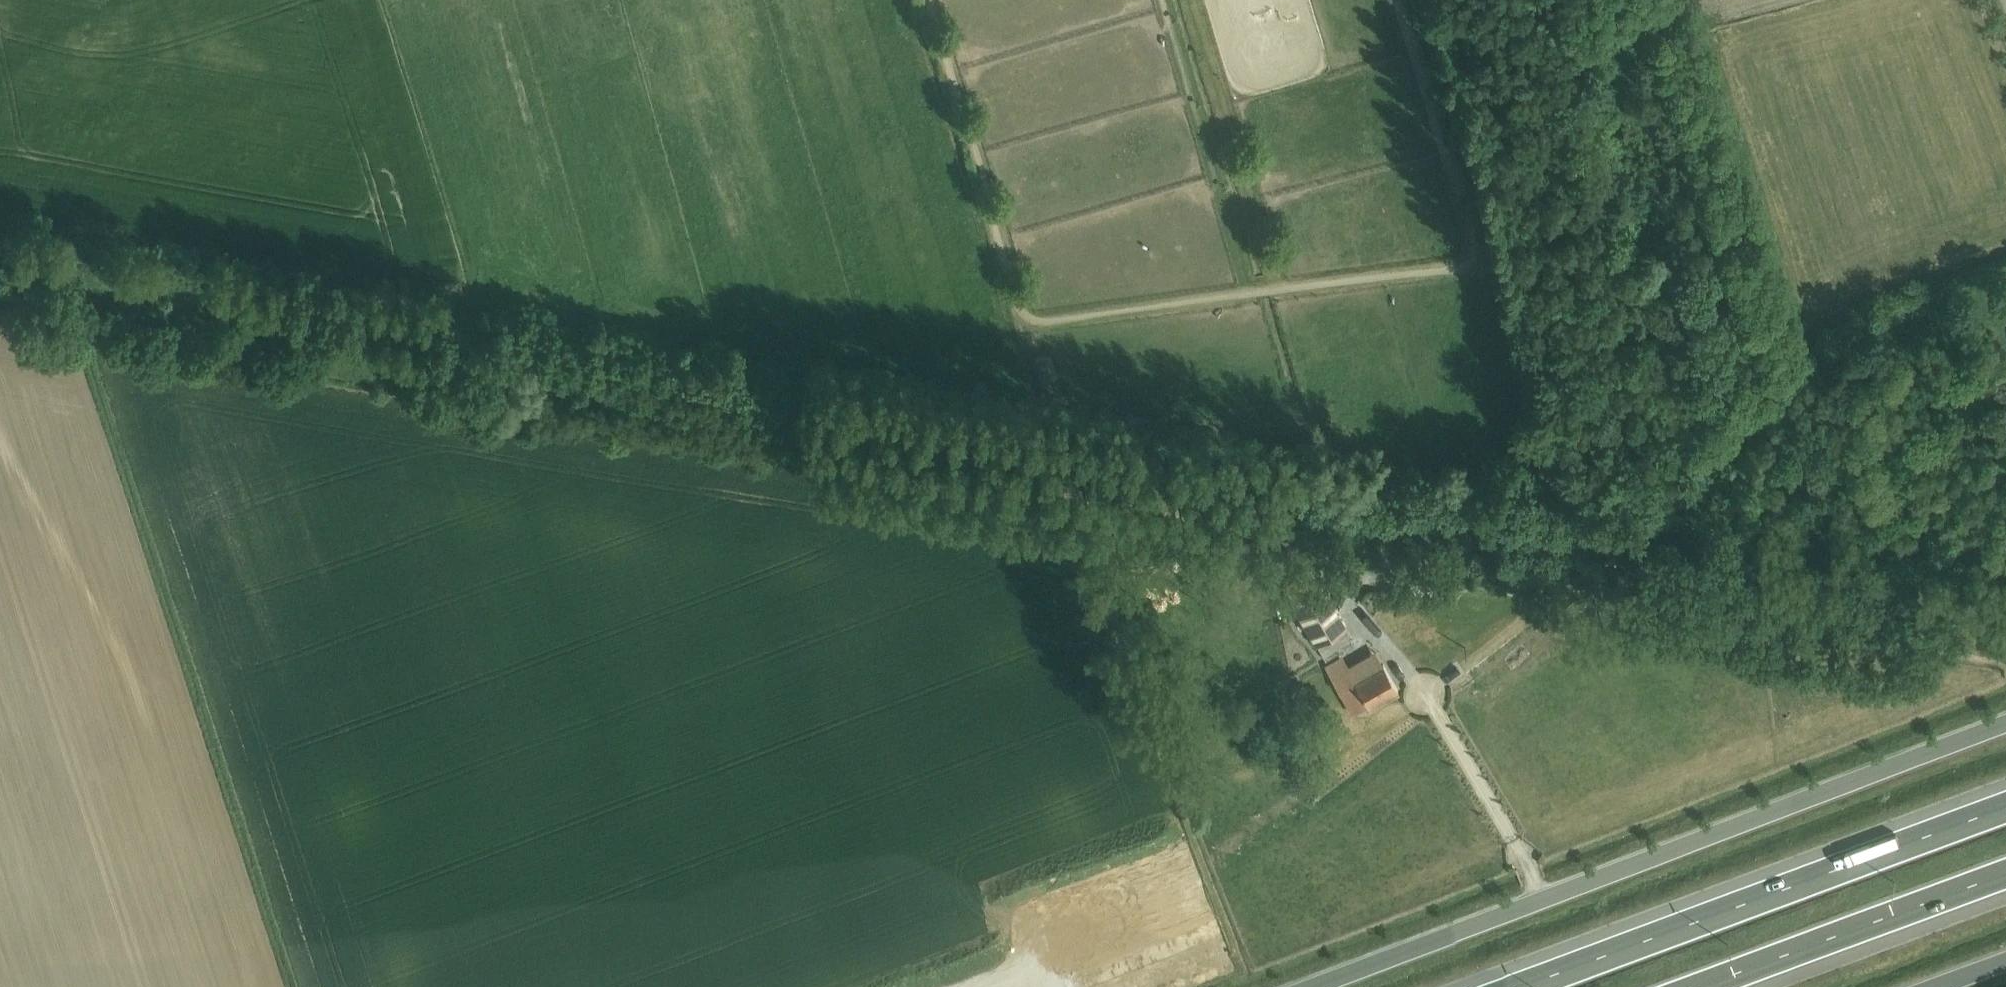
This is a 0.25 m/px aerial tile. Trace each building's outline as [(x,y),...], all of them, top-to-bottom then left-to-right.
[(1310,569),(1282,586),(1293,603),(1291,604),(1316,647),(1317,646),(1325,659),(1339,651),(1341,654),(1345,651),(1343,648),(1354,642),(1345,628),(1347,627),(1322,585),(1321,586),(1310,569)] [(1434,590),(1454,591),(1455,582),(1435,581),(1434,590)] [(1342,655),(1324,666),(1352,715),(1368,705),(1371,710),(1400,693),(1375,650),(1348,666),(1342,655)]
